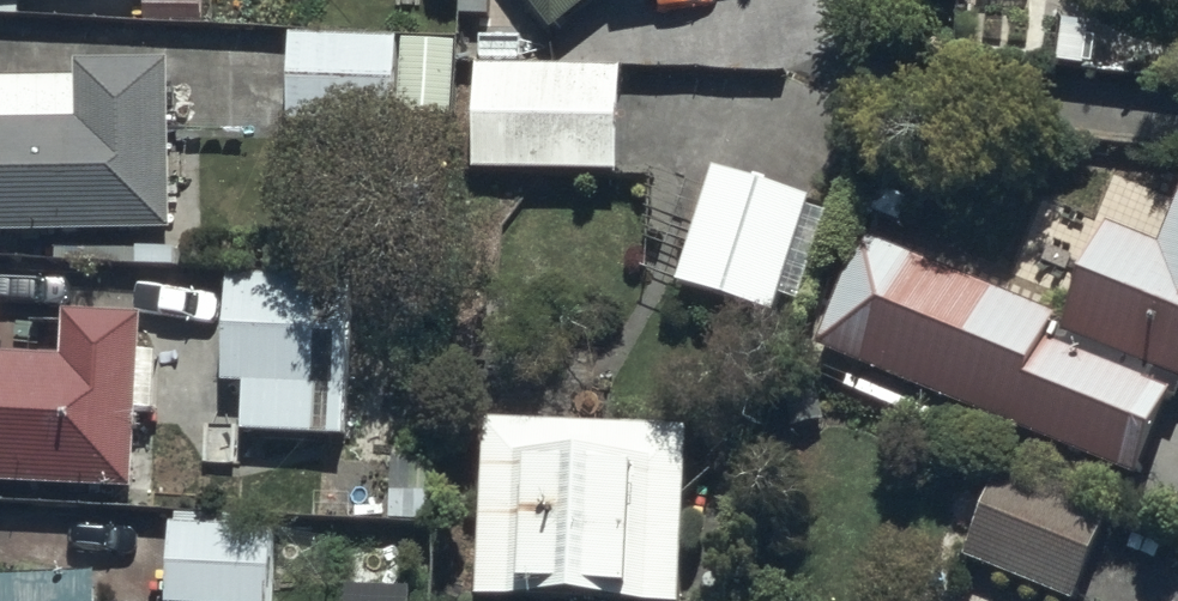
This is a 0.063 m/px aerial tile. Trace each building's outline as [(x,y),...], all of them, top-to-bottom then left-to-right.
[(25,24),(24,4),(120,0),(0,0),(0,26),(25,24)] [(558,45),(614,0),(521,0),(558,45)] [(401,48),(294,45),(291,133),(398,136),(401,48)] [(0,135),(0,245),(176,243),(174,75),(83,76),(84,133),(0,135)] [(628,79),(476,75),(472,182),(624,188),(628,79)] [(817,211),(719,177),(679,296),(779,328),(817,211)] [(865,246),(823,357),(1144,488),(1177,404),(1177,220),(1163,257),(1111,235),(1072,331),(865,246)] [(230,288),(228,394),(245,394),(244,446),(350,449),(354,292),(230,288)] [(0,327),(0,498),(139,505),(148,330),(70,327),(68,369),(4,366),(6,327),(0,327)] [(692,441),(486,429),(480,600),(686,600),(692,441)] [(965,566),(1049,600),(1084,600),(1118,520),(1006,472),(965,566)] [(172,523),(171,600),(275,600),(275,538),(250,538),(250,524),(172,523)]
